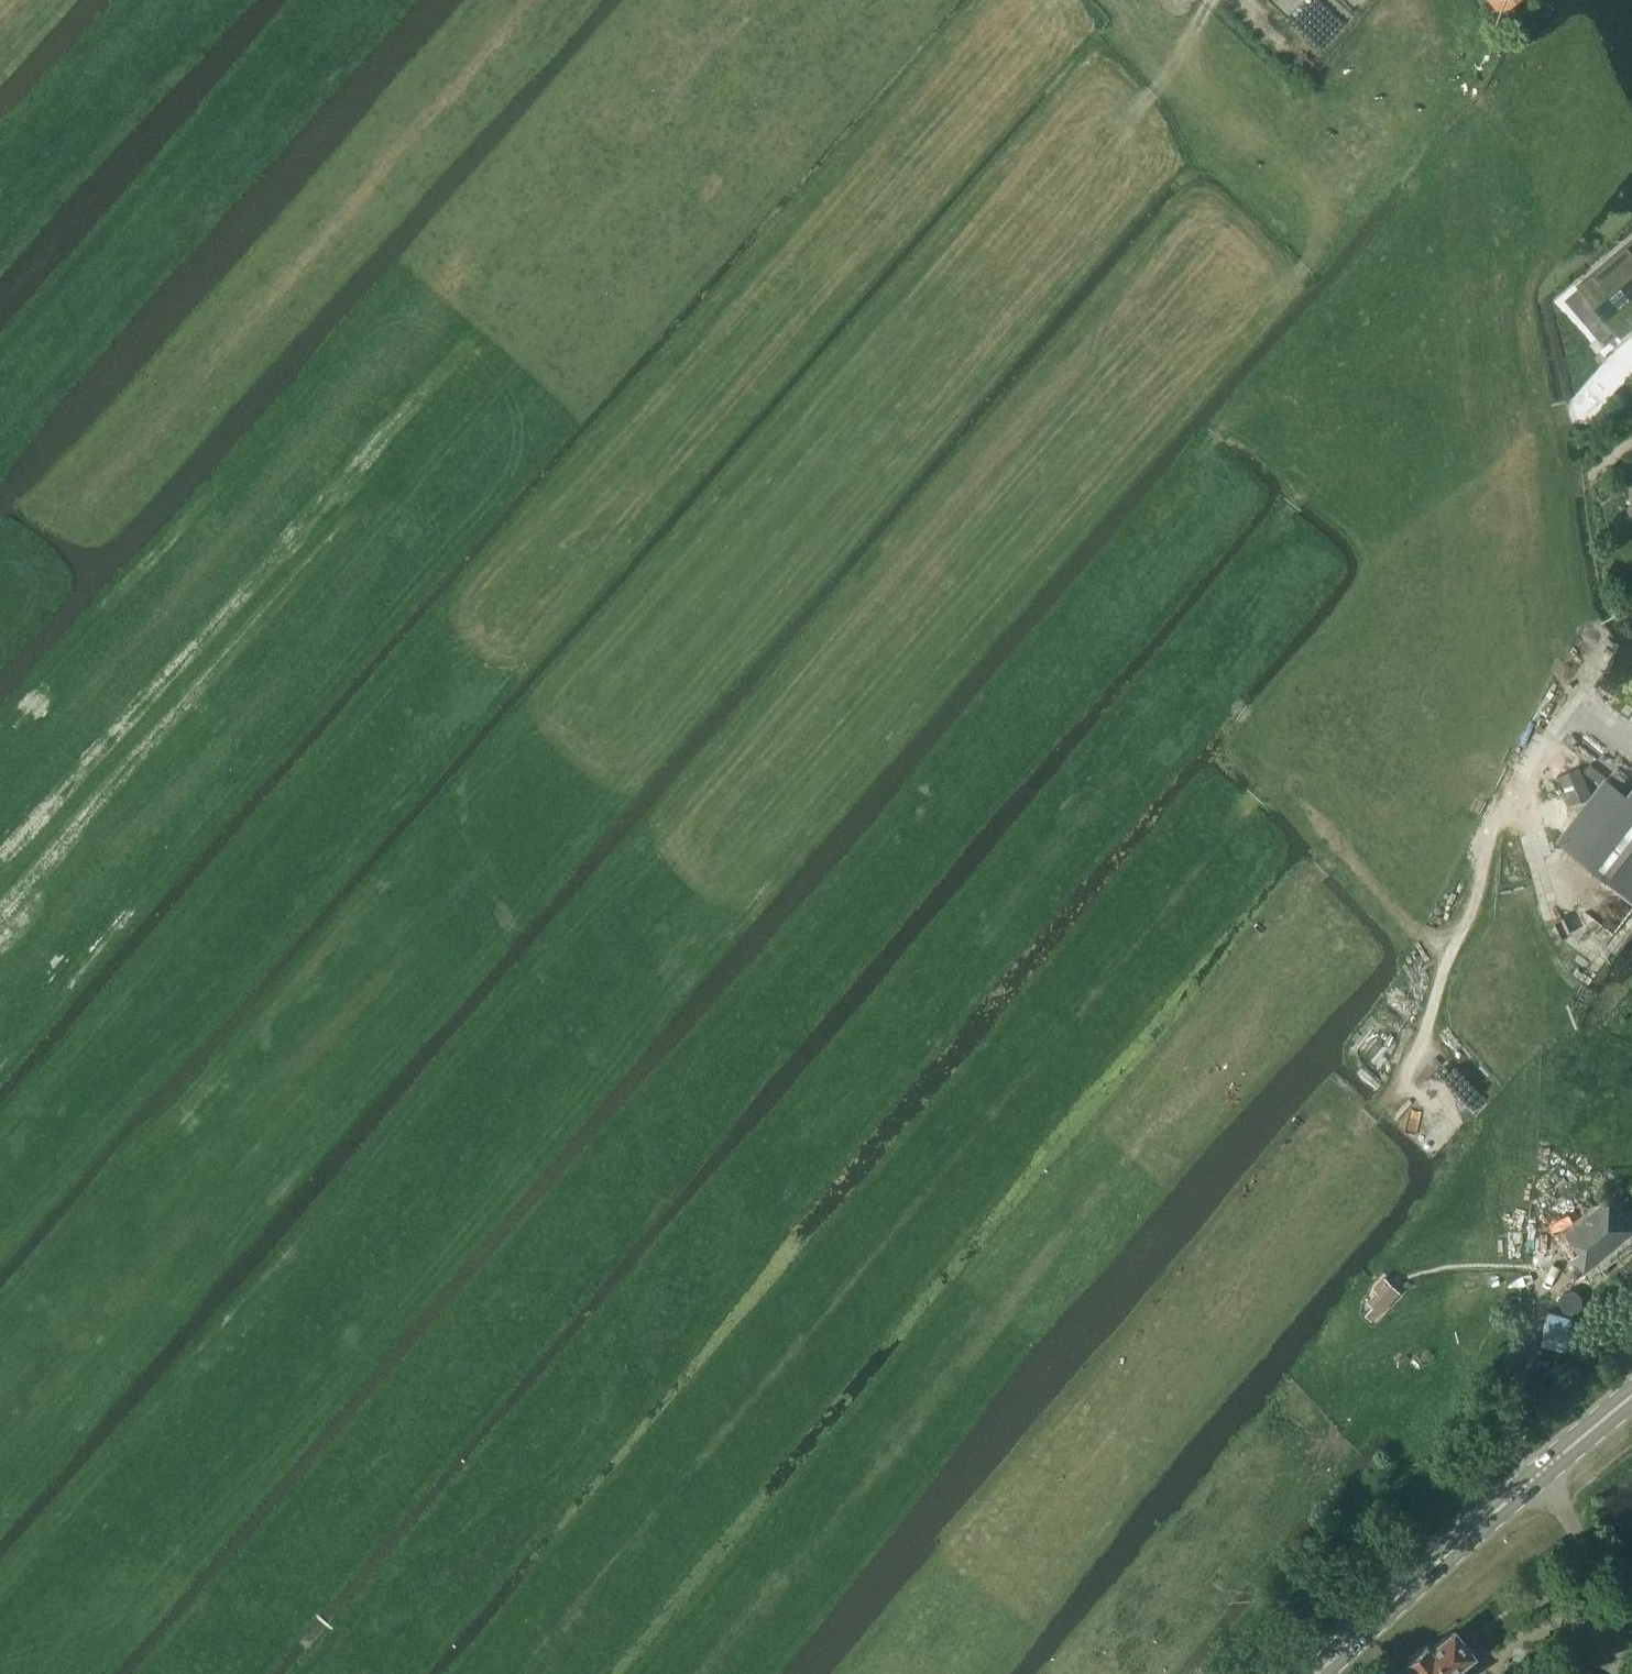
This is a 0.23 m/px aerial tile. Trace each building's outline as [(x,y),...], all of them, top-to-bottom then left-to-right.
[(1494,10),(1500,5),(1501,7),(1509,0),(1486,0),(1494,10)] [(1564,301),(1604,348),(1621,334),(1631,325),(1631,244),(1581,287),(1564,301)] [(1607,775),(1591,764),(1585,773),(1601,784),(1607,775)] [(1580,767),(1559,775),(1571,806),(1592,798),(1580,767)] [(1559,841),(1631,897),(1631,790),(1627,796),(1606,780),(1559,841)] [(1567,1232),(1581,1249),(1571,1258),(1582,1271),(1608,1249),(1606,1248),(1616,1240),(1617,1242),(1631,1229),(1631,1228),(1619,1213),(1615,1216),(1603,1202),(1600,1205),(1595,1200),(1580,1212),(1584,1217),(1584,1218),(1567,1232)] [(1368,1314),(1374,1322),(1405,1292),(1384,1277),(1373,1287),(1381,1293),(1370,1302),(1376,1307),(1368,1314)] [(1573,1312),(1574,1312),(1575,1312),(1576,1311),(1577,1311),(1578,1310),(1579,1310),(1579,1309),(1580,1309),(1580,1308),(1581,1308),(1581,1307),(1581,1306),(1582,1306),(1582,1305),(1582,1304),(1582,1303),(1583,1303),(1583,1302),(1583,1301),(1583,1300),(1583,1299),(1582,1299),(1582,1298),(1582,1297),(1582,1296),(1581,1296),(1581,1295),(1581,1294),(1580,1294),(1580,1293),(1579,1293),(1579,1292),(1578,1292),(1578,1291),(1577,1291),(1576,1291),(1576,1290),(1575,1290),(1574,1290),(1573,1290),(1573,1289),(1572,1289),(1571,1289),(1570,1289),(1570,1290),(1570,1289),(1569,1290),(1568,1290),(1567,1290),(1566,1290),(1566,1291),(1565,1291),(1565,1292),(1564,1292),(1563,1292),(1563,1293),(1562,1294),(1562,1295),(1561,1295),(1561,1296),(1561,1297),(1560,1297),(1560,1298),(1560,1299),(1560,1300),(1560,1301),(1560,1302),(1560,1303),(1560,1304),(1560,1305),(1561,1305),(1561,1306),(1561,1307),(1562,1307),(1562,1308),(1563,1308),(1563,1309),(1564,1309),(1564,1310),(1565,1310),(1565,1311),(1566,1311),(1569,1312),(1573,1312)] [(1547,1321),(1544,1332),(1570,1338),(1573,1327),(1547,1321)] [(1427,1643),(1451,1673),(1467,1673),(1468,1673),(1460,1664),(1475,1653),(1455,1628),(1431,1647),(1428,1642),(1427,1643)] [(1427,1643),(1408,1658),(1411,1662),(1396,1673),(1451,1673),(1427,1643)] [(1506,1673),(1522,1673),(1523,1661),(1508,1660),(1506,1673)]
